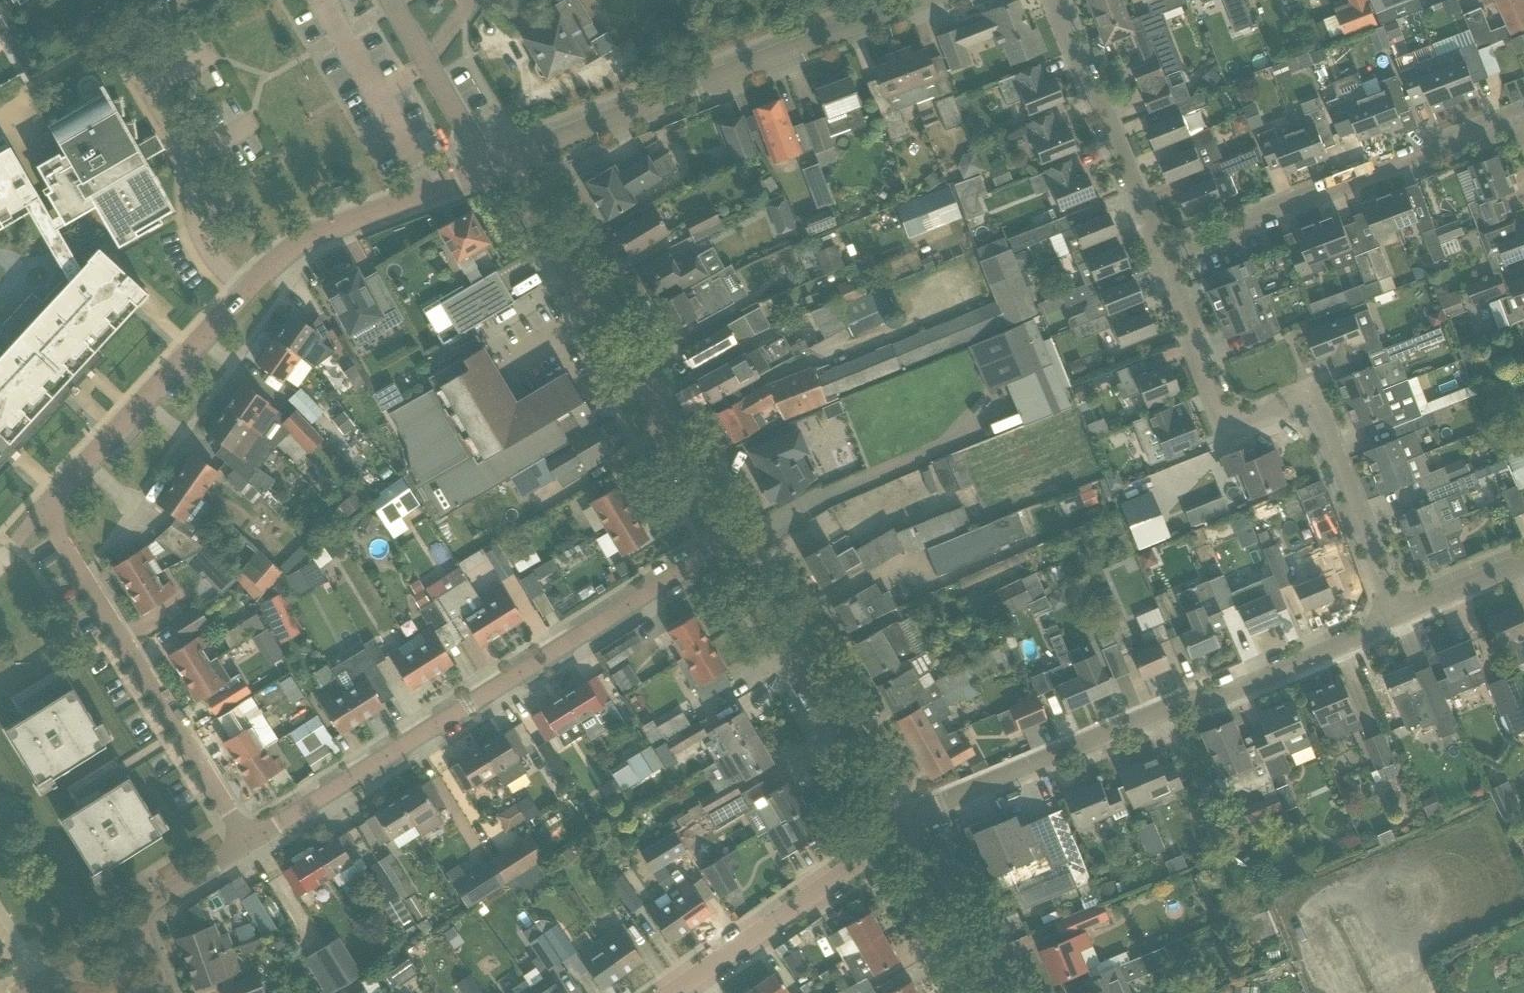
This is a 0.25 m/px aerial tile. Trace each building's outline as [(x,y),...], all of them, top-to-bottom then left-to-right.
[(19,9),(33,0),(13,0),(19,9)] [(544,78),(580,57),(585,65),(614,48),(606,34),(588,44),(579,29),(592,22),(579,0),(564,0),(554,0),(557,4),(551,8),(557,19),(524,39),(537,61),(535,62),(535,63),(534,68),(539,76),(544,78)] [(1106,45),(1135,34),(1136,33),(1123,0),(1089,0),(1106,45)] [(1151,16),(1188,3),(1187,0),(1145,0),(1151,16)] [(1235,32),(1254,25),(1244,0),(1223,0),(1235,32)] [(1288,13),(1302,8),(1299,0),(1282,0),(1285,7),(1288,13)] [(1367,0),(1350,0),(1354,10),(1339,15),(1346,34),(1376,23),(1367,0)] [(1412,0),(1372,0),(1378,14),(1412,0)] [(1443,2),(1448,16),(1462,10),(1457,0),(1449,0),(1443,2)] [(1478,50),(1479,50),(1523,30),(1523,0),(1496,0),(1507,25),(1492,31),(1482,7),(1464,15),(1473,36),(1476,44),(1478,50)] [(939,37),(951,68),(969,62),(963,47),(993,35),(998,46),(1004,44),(1012,63),(1044,51),(1035,30),(1029,32),(1016,1),(984,14),(987,20),(957,32),(956,30),(939,37)] [(1,34),(9,47),(22,39),(0,4),(0,34),(1,34)] [(1338,15),(1324,19),(1331,37),(1344,33),(1338,15)] [(1397,20),(1384,24),(1384,26),(1388,35),(1401,30),(1397,20)] [(1384,26),(1369,32),(1378,53),(1393,47),(1384,26)] [(1165,33),(1151,38),(1159,60),(1165,76),(1166,76),(1180,71),(1165,33)] [(1518,54),(1523,52),(1523,35),(1512,39),(1518,54)] [(908,56),(899,59),(911,91),(914,99),(925,95),(922,87),(935,82),(927,60),(921,44),(905,49),(908,56)] [(1461,47),(1438,56),(1457,103),(1479,94),(1471,75),(1486,69),(1479,50),(1478,50),(1476,44),(1471,45),(1462,49),(1461,47)] [(1491,45),(1479,50),(1486,69),(1489,77),(1501,72),(1491,45)] [(1325,48),(1311,54),(1315,64),(1328,59),(1325,48)] [(1287,61),(1292,73),(1314,65),(1309,52),(1287,61)] [(888,56),(872,62),(878,78),(887,100),(900,95),(902,103),(914,99),(911,91),(899,59),(891,62),(888,56)] [(1409,69),(1402,72),(1405,79),(1412,98),(1426,92),(1434,112),(1457,103),(1438,56),(1416,64),(1417,66),(1409,69)] [(1147,65),(1133,70),(1140,87),(1143,85),(1147,94),(1145,95),(1151,112),(1176,103),(1166,76),(1165,76),(1159,60),(1147,65)] [(1287,62),(1272,68),(1276,79),(1291,73),(1287,62)] [(1021,99),(1028,115),(1063,101),(1054,78),(1044,82),(1038,66),(1014,75),(997,81),(1007,105),(1021,99)] [(1201,79),(1210,88),(1222,78),(1213,68),(1201,79)] [(1364,88),(1380,132),(1394,127),(1396,131),(1403,128),(1398,115),(1410,110),(1401,85),(1400,85),(1397,76),(1379,82),(1383,91),(1369,97),(1365,88),(1364,88)] [(836,77),(814,85),(827,119),(844,112),(851,130),(866,125),(859,106),(860,105),(848,79),(838,82),(836,77)] [(941,99),(936,105),(946,132),(965,126),(954,98),(955,98),(949,81),(937,86),(941,99)] [(64,154),(38,170),(48,186),(43,189),(50,201),(63,225),(95,207),(119,247),(140,235),(140,234),(137,235),(135,232),(172,211),(173,211),(174,211),(151,170),(144,160),(151,156),(143,143),(137,146),(132,139),(136,138),(136,136),(133,124),(124,125),(119,116),(123,115),(120,101),(111,102),(101,85),(100,86),(104,92),(107,97),(86,109),(83,105),(69,113),(72,117),(50,129),(62,151),(64,154)] [(1364,88),(1327,102),(1340,137),(1357,131),(1361,140),(1380,132),(1364,88)] [(1168,121),(1147,129),(1156,150),(1176,142),(1205,131),(1197,111),(1207,106),(1202,93),(1190,98),(1176,103),(1163,109),(1168,121)] [(1296,132),(1308,166),(1329,158),(1325,149),(1337,145),(1319,98),(1302,104),(1310,126),(1296,132)] [(753,110),(770,154),(773,164),(801,154),(797,144),(780,100),(753,110)] [(1244,107),(1252,129),(1265,124),(1256,102),(1244,107)] [(889,104),(877,108),(889,140),(907,133),(901,117),(893,116),(889,104)] [(1031,142),(1040,164),(1076,149),(1067,127),(1057,131),(1051,114),(1026,124),(1033,141),(1031,142)] [(1234,119),(1239,131),(1249,127),(1244,115),(1234,119)] [(720,125),(717,126),(731,164),(735,162),(757,154),(742,116),(720,125)] [(822,118),(804,124),(819,167),(836,161),(831,148),(833,147),(822,118)] [(980,121),(967,126),(974,145),(988,139),(980,121)] [(1161,162),(1169,183),(1195,172),(1224,160),(1216,140),(1217,140),(1212,128),(1205,131),(1176,142),(1181,154),(1161,162)] [(1282,165),(1286,174),(1308,166),(1296,132),(1279,138),(1276,128),(1259,135),(1271,169),(1282,165)] [(24,206),(69,282),(80,269),(39,197),(8,147),(0,152),(0,220),(24,206)] [(1179,193),(1187,213),(1238,193),(1230,173),(1263,161),(1258,147),(1224,160),(1195,172),(1200,185),(1179,193)] [(963,155),(959,166),(964,179),(983,170),(975,150),(963,155)] [(583,184),(605,221),(635,203),(632,197),(677,170),(668,155),(667,154),(651,163),(646,154),(617,171),(614,166),(583,184)] [(1472,212),(1479,230),(1505,220),(1514,217),(1506,195),(1516,192),(1508,170),(1504,172),(1498,156),(1477,164),(1470,167),(1477,185),(1482,199),(1469,205),(1472,212)] [(1475,158),(1468,161),(1470,167),(1477,164),(1475,158)] [(1050,188),(1058,210),(1095,196),(1086,174),(1076,178),(1069,161),(1045,170),(1051,187),(1050,188)] [(1005,164),(989,170),(996,186),(1011,180),(1005,164)] [(933,172),(924,179),(931,189),(940,182),(933,172)] [(770,176),(762,182),(769,193),(777,187),(770,176)] [(827,187),(812,192),(817,208),(832,202),(827,187)] [(1384,197),(1397,232),(1421,223),(1407,189),(1384,197)] [(1363,205),(1377,240),(1397,232),(1384,197),(1363,205)] [(785,199),(766,206),(770,215),(789,208),(785,199)] [(683,222),(690,235),(699,230),(707,225),(719,221),(712,207),(683,222)] [(829,208),(802,219),(809,236),(836,225),(829,208)] [(1061,233),(1069,253),(1072,252),(1096,242),(1116,234),(1108,214),(1087,222),(1082,209),(1010,238),(1013,247),(1015,251),(1025,247),(1061,233)] [(614,234),(628,257),(667,233),(654,211),(614,234)] [(453,324),(436,334),(442,345),(470,328),(514,302),(496,271),(483,279),(469,254),(488,243),(487,240),(488,236),(489,232),(485,230),(481,230),(471,213),(465,216),(463,216),(462,218),(457,221),(456,219),(438,229),(445,242),(449,251),(450,251),(456,262),(458,261),(472,285),(441,303),(453,324)] [(1357,263),(1365,286),(1378,281),(1366,252),(1365,248),(1354,253),(1339,214),(1316,223),(1330,258),(1331,257),(1336,271),(1357,263)] [(1507,263),(1523,258),(1523,226),(1522,226),(1517,215),(1514,217),(1505,220),(1479,230),(1479,231),(1478,231),(1488,258),(1503,253),(1507,263)] [(699,230),(690,235),(695,242),(703,237),(722,226),(719,221),(707,225),(699,230)] [(1330,258),(1316,223),(1296,230),(1303,248),(1291,252),(1303,283),(1315,279),(1313,275),(1324,271),(1320,261),(1330,258)] [(1424,233),(1435,262),(1446,258),(1435,229),(1424,233)] [(1038,314),(1028,293),(1021,274),(1020,272),(1023,271),(1015,251),(1013,247),(1009,249),(1004,237),(977,248),(982,260),(980,261),(995,301),(927,329),(890,345),(890,344),(821,373),(819,368),(813,370),(811,366),(765,385),(716,414),(733,443),(781,416),(782,418),(814,408),(838,399),(836,394),(902,368),(902,370),(905,368),(905,367),(1005,325),(1006,327),(1038,314)] [(1072,252),(1085,285),(1109,275),(1129,267),(1121,247),(1101,255),(1096,242),(1072,252)] [(1379,280),(1384,293),(1397,289),(1392,275),(1390,276),(1379,247),(1366,252),(1378,281),(1379,280)] [(98,248),(86,261),(87,262),(80,269),(69,282),(0,357),(0,437),(9,444),(148,295),(107,256),(98,248)] [(1030,248),(1013,255),(1020,272),(1023,271),(1030,269),(1034,259),(1030,248)] [(837,250),(817,258),(823,275),(844,267),(837,250)] [(681,292),(709,277),(697,255),(685,261),(683,257),(672,263),(668,254),(637,271),(650,296),(675,281),(681,292)] [(1215,289),(1208,292),(1218,315),(1254,301),(1245,279),(1256,275),(1258,274),(1258,272),(1253,259),(1216,274),(1220,283),(1219,284),(1220,287),(1215,289)] [(338,281),(324,289),(330,299),(329,300),(337,313),(338,313),(351,336),(375,323),(381,333),(403,320),(378,274),(363,283),(356,271),(352,274),(350,271),(337,278),(338,281)] [(1027,274),(1021,274),(1028,293),(1034,291),(1027,274)] [(1084,313),(1087,322),(1122,308),(1142,300),(1134,280),(1114,288),(1109,275),(1085,285),(1062,294),(1067,307),(1087,299),(1089,303),(1087,304),(1084,308),(1084,310),(1084,313)] [(1467,288),(1474,304),(1505,292),(1499,276),(1467,288)] [(681,292),(656,306),(670,332),(694,318),(697,322),(710,315),(725,307),(732,302),(718,278),(697,290),(699,293),(687,300),(681,292)] [(847,284),(838,288),(842,297),(845,303),(865,294),(859,279),(847,284)] [(1523,321),(1523,279),(1512,283),(1516,294),(1500,299),(1509,327),(1523,321)] [(1311,316),(1346,303),(1341,290),(1306,303),(1311,316)] [(1438,298),(1443,310),(1462,303),(1458,291),(1455,292),(1454,292),(1450,294),(1438,298)] [(845,303),(838,306),(838,307),(841,313),(848,326),(852,336),(879,324),(866,294),(865,294),(845,303)] [(1041,300),(1047,314),(1063,307),(1058,294),(1041,300)] [(809,312),(824,339),(848,326),(838,306),(835,301),(809,312)] [(1254,301),(1218,315),(1227,339),(1240,334),(1245,347),(1274,336),(1268,322),(1264,324),(1254,301)] [(1112,327),(1120,347),(1155,333),(1147,313),(1127,321),(1122,308),(1087,322),(1072,328),(1077,340),(1112,327)] [(1332,354),(1337,368),(1384,349),(1369,309),(1307,334),(1317,360),(1332,354)] [(1428,314),(1434,329),(1448,323),(1442,309),(1428,314)] [(293,315),(275,340),(299,357),(313,367),(334,351),(322,343),(328,334),(318,316),(310,327),(293,315)] [(681,351),(692,370),(744,341),(755,334),(744,316),(681,351)] [(987,391),(1052,363),(1033,319),(968,347),(987,391)] [(1425,334),(1413,338),(1417,350),(1429,346),(1427,341),(1425,334)] [(698,380),(710,403),(794,356),(783,335),(767,344),(766,342),(698,380)] [(1385,349),(1390,361),(1417,350),(1413,338),(1385,349)] [(275,340),(256,365),(281,382),(285,376),(298,359),(299,357),(275,340)] [(408,451),(411,466),(509,407),(508,406),(515,402),(489,360),(484,351),(485,351),(483,348),(463,359),(463,358),(427,378),(433,389),(387,414),(408,451)] [(1081,357),(1067,363),(1073,377),(1087,372),(1081,357)] [(1141,392),(1147,408),(1164,401),(1163,398),(1179,392),(1168,365),(1148,373),(1143,361),(1118,371),(1122,382),(1115,385),(1121,400),(1141,392)] [(1338,380),(1347,404),(1383,390),(1396,385),(1387,363),(1374,368),(1373,366),(1338,380)] [(509,407),(411,466),(411,471),(440,518),(491,489),(502,482),(510,477),(542,458),(568,442),(593,428),(579,404),(582,402),(576,392),(570,382),(567,384),(562,375),(534,391),(528,395),(515,402),(514,403),(508,406),(509,407)] [(393,382),(373,394),(378,404),(382,411),(402,399),(393,382)] [(1086,383),(1073,388),(1078,402),(1091,397),(1086,383)] [(225,410),(261,436),(279,411),(267,402),(243,386),(225,410)] [(290,399),(313,422),(324,411),(301,388),(290,399)] [(1383,390),(1347,404),(1357,429),(1389,416),(1393,427),(1393,428),(1397,426),(1410,421),(1423,416),(1423,415),(1417,401),(1391,411),(1383,390)] [(839,401),(821,408),(827,420),(844,413),(839,401)] [(1450,405),(1432,412),(1436,423),(1450,418),(1454,416),(1450,405)] [(1144,418),(1136,421),(1143,437),(1138,439),(1145,455),(1149,454),(1153,463),(1165,458),(1166,461),(1183,454),(1181,449),(1199,442),(1188,415),(1177,420),(1172,406),(1144,418)] [(225,410),(208,435),(228,450),(221,459),(234,470),(238,474),(264,496),(267,490),(275,480),(246,458),(261,436),(225,410)] [(280,425),(307,454),(322,439),(295,410),(280,425)] [(344,412),(332,420),(343,434),(354,425),(344,412)] [(1423,416),(1410,421),(1414,432),(1416,431),(1436,423),(1432,412),(1423,415),(1423,416)] [(542,458),(510,477),(522,497),(555,477),(580,463),(585,470),(600,461),(598,457),(610,450),(596,426),(593,428),(568,442),(572,449),(545,464),(542,458)] [(777,497),(779,500),(808,484),(796,463),(797,463),(795,458),(808,453),(799,431),(750,452),(765,477),(758,481),(770,501),(777,497)] [(1515,471),(1523,467),(1523,442),(1520,433),(1502,441),(1515,471)] [(1398,439),(1366,452),(1374,473),(1420,455),(1412,434),(1411,434),(1398,439)] [(1240,471),(1250,498),(1284,484),(1277,466),(1278,466),(1275,457),(1277,456),(1275,450),(1259,457),(1254,445),(1221,458),(1228,476),(1240,471)] [(934,463),(947,494),(972,484),(959,452),(934,463)] [(1420,455),(1374,473),(1383,495),(1415,483),(1420,481),(1425,492),(1450,482),(1444,468),(1431,473),(1423,454),(1420,455)] [(176,480),(200,497),(217,471),(194,455),(176,480)] [(1464,460),(1444,468),(1450,482),(1470,474),(1466,467),(1465,463),(1464,460)] [(1506,460),(1479,471),(1482,478),(1494,473),(1508,467),(1506,460)] [(1469,462),(1465,463),(1466,467),(1470,474),(1473,473),(1470,466),(1469,462)] [(406,467),(398,473),(402,477),(408,473),(406,467)] [(227,479),(257,506),(264,496),(238,474),(234,470),(227,479)] [(1400,516),(1408,538),(1459,517),(1457,518),(1448,497),(1478,485),(1473,473),(1470,475),(1470,474),(1450,482),(1425,492),(1430,504),(1400,516)] [(380,494),(370,502),(375,510),(394,538),(408,530),(400,518),(420,506),(408,486),(402,477),(379,493),(380,494)] [(158,505),(182,522),(200,497),(176,480),(158,505)] [(1514,518),(1523,514),(1523,500),(1521,493),(1518,486),(1502,492),(1514,518)] [(591,503),(607,529),(632,514),(616,487),(591,503)] [(1092,490),(1080,495),(1084,507),(1096,502),(1092,490)] [(1150,492),(1120,504),(1138,549),(1168,537),(1150,492)] [(347,516),(362,504),(354,493),(338,505),(347,516)] [(1181,507),(1186,523),(1225,512),(1221,497),(1181,507)] [(359,525),(374,532),(380,518),(365,511),(359,525)] [(1115,511),(1107,514),(1111,523),(1118,538),(1127,557),(1135,553),(1120,519),(1119,520),(1115,511)] [(972,529),(926,548),(927,551),(937,576),(1000,550),(999,546),(1026,535),(1017,512),(972,529)] [(607,529),(623,555),(648,540),(646,536),(632,514),(607,529)] [(1244,514),(1228,519),(1237,547),(1253,542),(1244,514)] [(1428,555),(1433,569),(1455,561),(1446,537),(1464,530),(1459,517),(1408,538),(1417,559),(1428,555)] [(172,524),(158,537),(186,557),(187,557),(204,547),(197,542),(172,524)] [(893,528),(855,552),(868,572),(904,550),(906,549),(897,534),(896,533),(893,528)] [(1275,574),(1280,588),(1292,583),(1276,544),(1272,546),(1266,531),(1258,534),(1275,574)] [(322,545),(309,554),(319,568),(332,558),(322,545)] [(804,559),(820,587),(862,563),(852,547),(834,557),(827,545),(804,559)] [(113,568),(128,591),(154,574),(155,576),(156,575),(161,571),(146,547),(137,553),(133,548),(117,557),(121,563),(113,568)] [(486,553),(503,580),(513,574),(496,547),(486,553)] [(524,547),(509,555),(519,573),(534,564),(524,547)] [(454,548),(450,551),(457,562),(462,555),(459,550),(454,548)] [(1307,582),(1294,587),(1303,610),(1331,598),(1322,576),(1328,574),(1318,548),(1299,555),(1297,556),(1307,582)] [(238,571),(233,577),(236,580),(255,603),(281,571),(279,568),(257,549),(239,572),(238,571)] [(1151,549),(1137,555),(1143,569),(1157,563),(1151,549)] [(312,560),(283,574),(294,597),(323,583),(312,560)] [(205,577),(204,577),(221,594),(236,580),(233,577),(220,563),(219,562),(205,576),(205,577)] [(546,562),(533,570),(539,579),(552,572),(546,562)] [(624,562),(616,566),(620,574),(628,570),(624,562)] [(958,601),(972,630),(1013,610),(1013,611),(1044,596),(1045,596),(1045,595),(1053,592),(1050,587),(1044,590),(1036,572),(1021,579),(977,600),(974,594),(958,601)] [(521,581),(533,598),(544,591),(532,573),(521,581)] [(128,591),(142,614),(176,593),(169,582),(163,586),(156,575),(155,576),(154,574),(128,591)] [(1208,581),(1208,582),(1216,600),(1220,611),(1233,605),(1235,610),(1239,608),(1249,633),(1277,621),(1274,613),(1286,609),(1272,575),(1260,580),(1245,587),(1231,593),(1223,575),(1222,576),(1208,581)] [(434,601),(432,602),(433,602),(446,624),(460,615),(479,646),(501,633),(486,608),(476,593),(468,579),(467,580),(447,592),(434,601)] [(237,583),(228,589),(236,600),(244,594),(237,583)] [(486,608),(501,633),(523,619),(501,585),(492,591),(498,600),(486,608)] [(866,589),(833,607),(847,632),(869,619),(870,621),(897,607),(887,591),(872,600),(866,589)] [(415,594),(412,596),(419,608),(429,602),(422,590),(415,594)] [(1048,596),(1054,611),(1068,605),(1062,591),(1048,596)] [(1155,596),(1164,621),(1177,616),(1167,591),(1155,596)] [(260,603),(280,643),(300,633),(280,593),(260,603)] [(553,593),(548,596),(553,604),(561,599),(558,594),(553,593)] [(1114,633),(1112,634),(1116,644),(1117,644),(1122,654),(1133,650),(1131,644),(1134,642),(1121,611),(1114,594),(1099,600),(1107,617),(1114,633)] [(1181,636),(1190,658),(1218,646),(1211,632),(1226,626),(1213,596),(1183,607),(1185,612),(1184,612),(1192,632),(1181,636)] [(431,622),(437,630),(446,624),(433,602),(419,611),(427,625),(431,622)] [(1514,667),(1523,663),(1523,647),(1521,641),(1523,639),(1523,610),(1522,605),(1493,618),(1514,667)] [(175,625),(182,637),(208,622),(200,610),(175,625)] [(677,661),(677,662),(709,643),(693,616),(668,631),(683,657),(677,661)] [(877,631),(854,644),(872,676),(877,673),(896,662),(898,665),(915,655),(898,624),(896,621),(877,631)] [(1132,654),(1142,678),(1168,667),(1158,643),(1168,638),(1162,623),(1139,632),(1146,648),(1132,654)] [(1061,665),(1042,673),(1049,690),(1056,687),(1058,691),(1066,711),(1089,701),(1069,651),(1067,652),(1060,634),(1056,625),(1045,629),(1049,639),(1057,656),(1061,665)] [(426,642),(414,649),(431,676),(453,663),(431,629),(422,635),(426,642)] [(267,630),(252,640),(260,653),(275,644),(267,630)] [(200,635),(168,655),(182,678),(209,662),(201,650),(207,646),(200,635)] [(1442,690),(1444,693),(1446,699),(1449,704),(1450,704),(1449,701),(1450,697),(1487,682),(1481,668),(1483,667),(1472,641),(1440,654),(1450,677),(1438,682),(1442,690)] [(388,656),(410,690),(431,676),(410,642),(388,656)] [(709,643),(678,662),(693,688),(694,688),(702,701),(730,684),(723,671),(725,670),(709,643)] [(1116,644),(1101,651),(1110,671),(1113,680),(1115,679),(1128,673),(1129,673),(1122,654),(1117,644),(1116,644)] [(620,646),(602,657),(609,668),(627,656),(620,646)] [(970,661),(935,681),(943,696),(972,679),(973,681),(979,677),(1009,666),(999,647),(970,661)] [(1069,651),(1089,701),(1112,692),(1096,654),(1084,659),(1079,647),(1069,651)] [(364,648),(330,669),(345,694),(361,720),(383,707),(381,704),(394,696),(364,648)] [(896,662),(877,673),(883,684),(878,687),(892,711),(893,710),(897,717),(899,719),(929,702),(916,680),(929,672),(934,660),(928,648),(915,655),(898,665),(896,662)] [(209,662),(182,678),(197,701),(204,697),(215,715),(250,693),(238,673),(230,679),(216,657),(209,662)] [(1401,711),(1408,729),(1422,723),(1410,692),(1421,688),(1412,666),(1386,677),(1401,711)] [(613,675),(611,676),(622,693),(623,692),(626,691),(629,689),(632,687),(621,669),(613,675)] [(12,699),(16,704),(61,676),(58,671),(12,699)] [(594,677),(563,697),(578,721),(579,720),(587,732),(591,740),(622,721),(610,701),(594,677)] [(1490,685),(1502,714),(1507,712),(1508,715),(1517,735),(1523,732),(1523,697),(1515,677),(1509,679),(1506,681),(1505,679),(1490,685)] [(280,684),(291,703),(301,697),(290,678),(280,684)] [(943,696),(942,697),(946,705),(963,696),(966,701),(980,693),(973,681),(972,679),(943,696)] [(1323,727),(1330,743),(1364,729),(1361,723),(1343,680),(1310,694),(1318,712),(1323,727)] [(4,731),(37,784),(51,776),(52,779),(105,746),(94,728),(96,726),(72,689),(34,713),(30,708),(21,713),(25,718),(4,731)] [(1442,691),(1425,698),(1436,723),(1453,716),(1442,691)] [(318,699),(340,733),(361,720),(345,694),(333,702),(327,693),(318,699)] [(899,719),(897,720),(915,752),(941,737),(932,720),(949,710),(946,705),(942,697),(941,695),(929,702),(899,719)] [(1010,707),(1020,731),(1046,720),(1036,696),(1010,707)] [(563,697),(532,717),(547,740),(557,734),(564,746),(587,732),(579,720),(578,721),(563,697)] [(249,699),(217,719),(230,738),(223,742),(237,766),(264,749),(276,741),(249,699)] [(1253,735),(1271,780),(1291,772),(1284,753),(1288,751),(1284,740),(1286,740),(1292,755),(1312,746),(1306,731),(1301,719),(1294,701),(1260,715),(1266,729),(1254,734),(1254,735),(1253,735)] [(651,721),(641,727),(653,749),(664,742),(690,727),(681,712),(656,728),(651,721)] [(711,740),(705,744),(716,762),(756,738),(741,713),(717,727),(722,734),(711,740)] [(295,729),(290,733),(296,743),(297,743),(307,758),(312,766),(315,770),(333,758),(342,753),(333,739),(323,725),(317,715),(305,723),(295,729)] [(664,742),(653,749),(666,769),(678,762),(673,754),(706,735),(698,721),(690,727),(664,742)] [(1243,808),(1250,824),(1284,810),(1271,780),(1253,735),(1246,739),(1249,748),(1246,749),(1235,721),(1203,734),(1221,778),(1215,781),(1220,791),(1226,788),(1235,792),(1242,789),(1248,793),(1257,789),(1263,793),(1265,800),(1243,808)] [(512,729),(480,749),(504,787),(526,772),(517,758),(526,753),(512,729)] [(915,752),(931,778),(974,754),(966,738),(960,741),(954,731),(947,734),(941,737),(915,752)] [(1382,736),(1367,742),(1378,770),(1381,769),(1394,763),(1382,736)] [(756,738),(716,762),(727,780),(743,770),(748,777),(754,773),(771,763),(756,738)] [(650,746),(626,760),(639,781),(662,767),(650,746)] [(237,766),(252,789),(284,768),(277,757),(271,761),(264,749),(237,766)] [(449,769),(464,792),(495,772),(480,749),(449,769)] [(979,753),(967,761),(974,773),(987,765),(979,753)] [(1129,791),(1136,809),(1184,788),(1182,782),(1174,763),(1163,768),(1158,757),(1137,766),(1137,764),(1123,770),(1124,771),(1121,772),(1129,791)] [(68,789),(72,794),(117,766),(113,760),(68,789)] [(557,778),(566,792),(576,785),(567,771),(557,778)] [(60,821),(93,874),(106,866),(108,868),(161,836),(149,817),(152,816),(128,778),(90,802),(86,797),(77,803),(80,808),(60,821)] [(429,781),(397,801),(412,824),(419,835),(434,825),(442,821),(435,810),(443,805),(429,781)] [(716,790),(698,801),(699,804),(705,815),(706,814),(740,795),(735,785),(732,781),(716,790)] [(765,796),(782,823),(807,808),(791,781),(765,796)] [(1073,812),(1080,831),(1094,826),(1092,823),(1113,814),(1116,821),(1130,815),(1119,788),(1106,793),(1102,782),(1080,791),(1079,788),(1065,794),(1073,812)] [(1492,790),(1490,791),(1493,796),(1495,801),(1504,818),(1506,816),(1521,808),(1507,782),(1492,790)] [(740,795),(706,814),(715,831),(751,809),(742,794),(740,795)] [(516,804),(515,804),(525,819),(527,822),(540,813),(529,795),(516,804)] [(1437,796),(1422,801),(1428,817),(1443,812),(1437,796)] [(1285,799),(1282,800),(1287,811),(1298,806),(1295,798),(1290,797),(1286,798),(1285,799)] [(392,837),(412,824),(397,801),(366,820),(381,844),(392,837)] [(515,804),(508,809),(518,824),(525,819),(515,804)] [(699,804),(688,810),(694,820),(695,821),(705,815),(699,804)] [(769,831),(785,857),(823,834),(807,808),(782,823),(769,831)] [(1016,884),(1027,909),(1079,887),(1079,886),(1092,881),(1063,810),(1048,816),(1050,821),(1038,826),(1036,821),(1022,827),(1017,816),(993,826),(992,823),(971,832),(991,878),(998,875),(1003,889),(1016,884)] [(598,812),(587,818),(590,824),(601,819),(598,812)] [(1148,855),(1164,849),(1152,822),(1137,829),(1148,855)] [(1391,830),(1378,835),(1382,846),(1396,840),(1391,830)] [(673,831),(639,852),(652,872),(686,851),(673,831)] [(345,833),(314,853),(329,876),(331,875),(338,887),(365,870),(357,858),(360,857),(345,833)] [(492,861),(505,882),(544,857),(531,837),(492,861)] [(568,847),(555,858),(562,868),(576,858),(568,847)] [(283,872),(298,896),(329,876),(314,853),(283,872)] [(395,887),(403,899),(414,892),(406,880),(390,854),(379,861),(395,887)] [(1175,858),(1170,860),(1176,873),(1188,867),(1183,855),(1177,857),(1175,858)] [(718,860),(702,870),(720,897),(737,886),(720,859),(718,860)] [(466,907),(505,882),(492,861),(453,886),(466,907)] [(523,874),(508,883),(514,891),(528,882),(548,869),(543,861),(523,874)] [(377,862),(366,869),(387,902),(382,906),(396,928),(401,925),(412,918),(409,913),(377,862)] [(666,894),(689,927),(710,913),(687,880),(678,886),(670,874),(658,882),(666,894)] [(611,883),(632,913),(644,905),(622,875),(611,883)] [(1101,886),(1105,902),(1119,898),(1115,882),(1101,886)] [(240,901),(263,937),(276,928),(254,893),(240,901)] [(645,909),(668,942),(689,927),(666,894),(645,909)] [(188,908),(193,916),(202,911),(197,903),(188,908)] [(1213,906),(1211,913),(1215,918),(1221,920),(1227,916),(1228,910),(1225,904),(1218,903),(1213,906)] [(1058,924),(1063,937),(1109,917),(1104,905),(1058,924)] [(1247,919),(1255,941),(1273,934),(1265,912),(1247,919)] [(846,926),(861,950),(883,937),(869,913),(846,926)] [(427,919),(418,925),(423,933),(432,928),(427,919)] [(543,933),(562,962),(576,951),(557,923),(543,933)] [(177,938),(187,964),(215,954),(215,953),(232,947),(227,933),(218,937),(214,925),(177,938)] [(453,927),(443,934),(454,949),(464,942),(453,927)] [(604,950),(621,974),(642,960),(619,927),(610,933),(616,942),(604,950)] [(829,936),(836,948),(846,942),(839,930),(829,936)] [(543,933),(530,942),(539,956),(531,961),(544,980),(551,974),(552,974),(549,970),(562,962),(543,933)] [(1044,951),(1057,983),(1088,970),(1079,950),(1091,945),(1086,933),(1044,951)] [(326,992),(331,992),(361,974),(337,937),(304,958),(326,992)] [(841,992),(863,992),(873,987),(868,979),(897,961),(883,937),(861,950),(845,960),(858,983),(841,992)] [(788,940),(777,948),(782,956),(793,948),(788,940)] [(577,956),(601,989),(621,974),(604,950),(598,941),(577,956)] [(1147,955),(1154,972),(1171,966),(1165,948),(1147,955)] [(798,949),(782,958),(788,968),(804,959),(798,949)] [(413,966),(403,951),(384,965),(394,979),(413,966)] [(220,967),(215,954),(187,964),(196,990),(231,976),(227,965),(220,967)] [(1128,983),(1122,965),(1106,972),(1087,980),(1088,981),(1093,978),(1099,992),(1098,992),(1133,992),(1128,983)] [(755,992),(789,992),(775,973),(752,989),(755,992)] [(534,992),(564,992),(551,974),(544,980),(543,980),(530,989),(534,992)] [(464,992),(482,992),(469,975),(457,983),(464,992)] [(222,992),(262,992),(256,976),(221,989),(222,992)] [(530,989),(524,980),(512,989),(514,992),(513,992),(534,992),(530,989)] [(358,981),(344,991),(346,992),(366,992),(358,981)] [(909,982),(891,992),(915,992),(909,982)] [(799,987),(803,992),(806,992),(810,990),(806,983),(799,987)]
